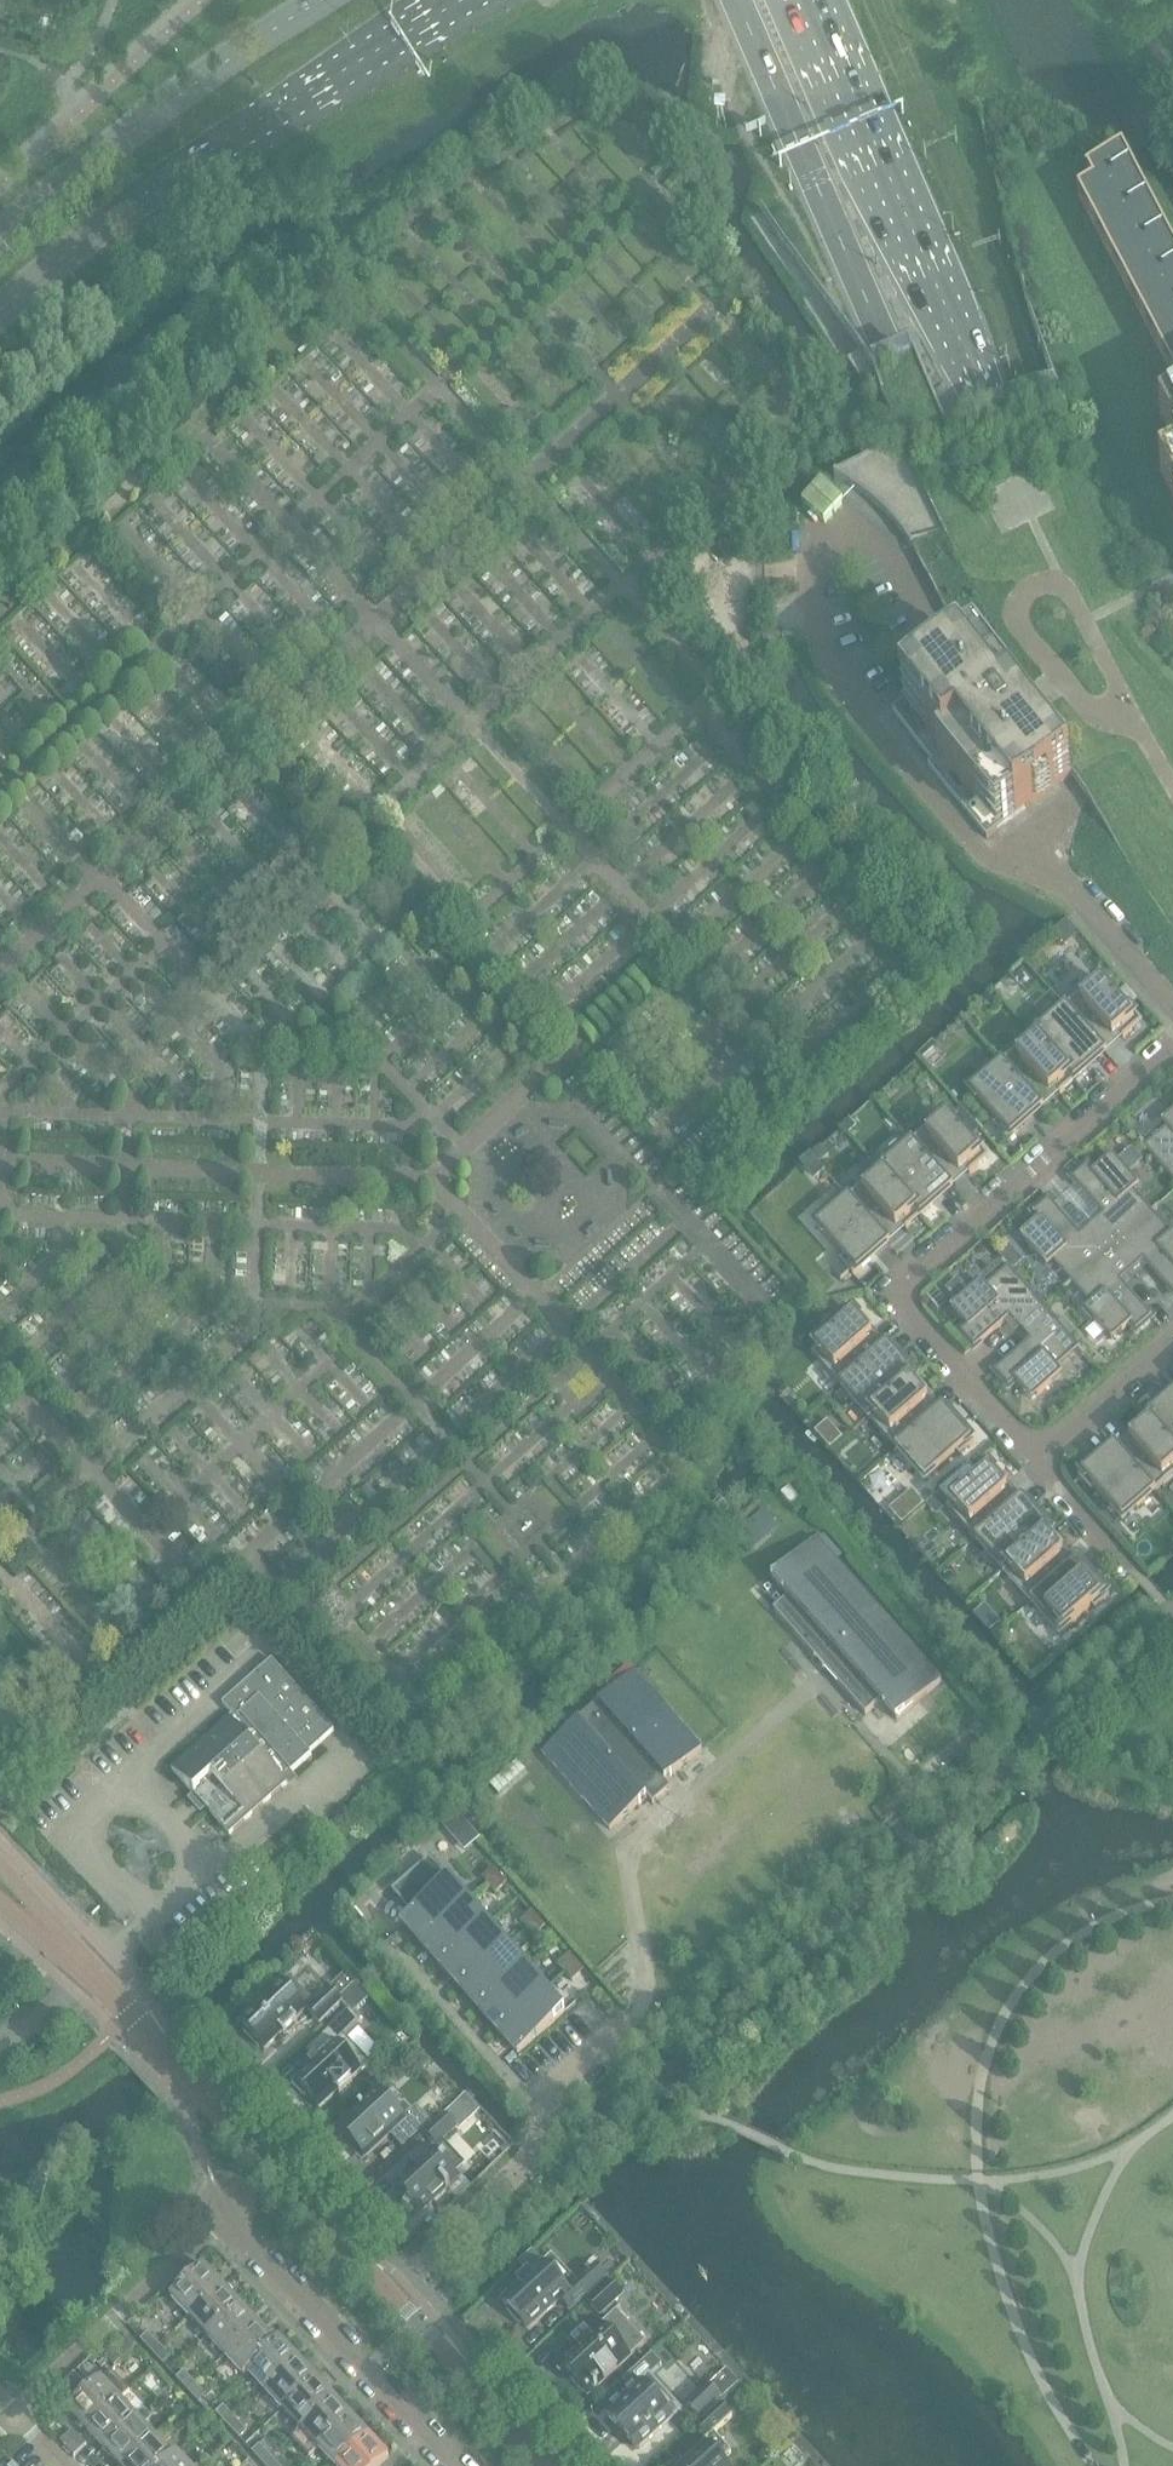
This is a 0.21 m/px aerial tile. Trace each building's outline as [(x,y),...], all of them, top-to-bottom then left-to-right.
[(1127,156),(1086,178),(1087,179),(1088,178),(1093,188),(1078,196),(1172,376),(1172,244),(1127,156)] [(1160,415),(1172,440),(1172,408),(1160,415)] [(946,527),(914,459),(907,444),(835,478),(836,479),(845,484),(858,491),(864,495),(870,499),(876,504),(882,509),(887,515),(892,520),(897,526),(902,532),(906,538),(910,545),(941,530),(946,527)] [(1160,475),(1172,499),(1172,468),(1160,475)] [(947,542),(941,530),(914,544),(920,556),(947,542)] [(953,554),(947,542),(920,556),(926,567),(953,554)] [(932,579),(959,565),(953,554),(926,567),(932,579)] [(938,590),(965,577),(959,565),(932,579),(938,590)] [(944,602),(971,589),(965,577),(938,590),(944,602)] [(950,614),(977,600),(971,589),(944,602),(950,614)] [(956,625),(983,612),(977,600),(950,614),(956,625)] [(989,626),(983,612),(956,625),(963,639),(989,626)] [(976,644),(892,712),(893,713),(893,712),(933,761),(928,765),(986,837),(986,838),(987,839),(1010,821),(1027,807),(1049,790),(1071,772),(1071,771),(1070,770),(1031,722),(1029,719),(1025,721),(1022,717),(1031,711),(1030,709),(1029,710),(1018,696),(1020,694),(1019,693),(1017,695),(976,644)] [(1097,979),(1065,1008),(1101,1049),(1119,1033),(1123,1038),(1122,1038),(1124,1040),(1142,1023),(1129,1008),(1125,1011),(1114,998),(1097,979)] [(1126,988),(1114,998),(1125,1011),(1129,1008),(1138,1000),(1127,987),(1126,988)] [(1101,1049),(1065,1008),(1033,1035),(1075,1083),(1089,1070),(1083,1065),(1101,1049)] [(1075,1083),(1033,1035),(1002,1063),(1038,1105),(1056,1089),(1060,1093),(1059,1094),(1060,1095),(1075,1083)] [(1038,1105),(1002,1063),(969,1092),(997,1124),(994,1127),(1007,1142),(1025,1126),(1020,1120),(1038,1105)] [(961,1126),(970,1137),(979,1129),(960,1107),(955,1112),(964,1123),(961,1126)] [(1172,1181),(1172,1113),(1162,1123),(1168,1130),(1147,1148),(1141,1141),(1139,1142),(1172,1181)] [(944,1114),(913,1141),(949,1183),(965,1168),(969,1173),(970,1175),(989,1158),(975,1143),(972,1146),(944,1114)] [(844,1128),(851,1135),(858,1128),(852,1121),(844,1128)] [(949,1183),(913,1141),(881,1169),(923,1216),(935,1206),(930,1200),(949,1183)] [(1144,1161),(1133,1149),(1118,1162),(1129,1175),(1144,1161)] [(1101,1213),(1090,1223),(1112,1249),(1151,1214),(1132,1193),(1139,1186),(1112,1156),(1094,1172),(1088,1165),(1072,1179),(1101,1213)] [(826,1174),(812,1158),(805,1165),(818,1180),(826,1174)] [(923,1216),(881,1169),(850,1197),(886,1238),(902,1224),(906,1229),(907,1230),(923,1216)] [(886,1238),(850,1197),(816,1227),(844,1259),(840,1262),(853,1277),(872,1261),(867,1255),(886,1238)] [(1066,1289),(1112,1249),(1090,1223),(1078,1234),(1049,1200),(1033,1214),(1038,1220),(1020,1237),(1047,1268),(1054,1262),(1072,1282),(1065,1289),(1066,1289)] [(1151,1214),(1112,1249),(1134,1274),(1146,1263),(1172,1294),(1172,1233),(1170,1235),(1151,1214)] [(1003,1262),(1013,1274),(1025,1264),(1010,1248),(999,1258),(1003,1262)] [(1123,1284),(1134,1274),(1112,1249),(1066,1289),(1066,1290),(1073,1284),(1092,1304),(1085,1311),(1112,1341),(1130,1325),(1136,1332),(1152,1317),(1123,1284)] [(1018,1331),(1044,1308),(1003,1262),(1002,1263),(1008,1270),(987,1289),(981,1282),(970,1291),(958,1302),(950,1309),(967,1327),(960,1333),(974,1349),(1008,1320),(1018,1331)] [(959,1279),(947,1290),(958,1302),(970,1291),(959,1279)] [(1057,1323),(1044,1308),(1018,1331),(1028,1343),(995,1372),(1009,1388),(1015,1383),(1032,1401),(1062,1374),(1056,1367),(1077,1349),(1083,1356),(1085,1355),(1069,1337),(1057,1323)] [(840,1387),(882,1351),(866,1333),(871,1329),(872,1328),(856,1309),(841,1323),(844,1326),(812,1354),(840,1387)] [(1062,1318),(1057,1323),(1069,1337),(1075,1332),(1062,1318)] [(868,1418),(915,1377),(903,1363),(897,1368),(882,1351),(840,1387),(868,1418)] [(928,1391),(915,1377),(868,1418),(896,1450),(937,1414),(922,1396),(928,1391)] [(1164,1412),(1159,1406),(1145,1418),(1172,1450),(1172,1404),(1164,1412)] [(953,1432),(937,1414),(896,1450),(925,1483),(957,1455),(960,1458),(975,1445),(959,1426),(953,1432)] [(1145,1418),(1131,1431),(1132,1432),(1133,1431),(1136,1436),(1119,1452),(1155,1493),(1172,1477),(1172,1450),(1145,1418)] [(825,1440),(832,1447),(840,1439),(834,1432),(825,1440)] [(1155,1493),(1119,1452),(1101,1467),(1096,1461),(1078,1478),(1091,1493),(1095,1490),(1123,1522),(1155,1493)] [(976,1540),(1017,1504),(1001,1486),(1006,1482),(1006,1483),(1008,1482),(991,1463),(976,1476),(979,1480),(947,1508),(976,1540)] [(789,1489),(781,1496),(791,1507),(799,1500),(789,1489)] [(1003,1572),(1050,1531),(1038,1517),(1032,1522),(1017,1504),(976,1540),(1003,1572)] [(763,1510),(738,1532),(754,1549),(779,1528),(763,1510)] [(1063,1544),(1050,1531),(1003,1572),(1031,1604),(1072,1567),(1057,1550),(1063,1544)] [(940,1682),(815,1540),(770,1580),(785,1599),(771,1611),(864,1717),(878,1704),(894,1722),(940,1682)] [(1088,1585),(1072,1567),(1031,1604),(1060,1636),(1092,1608),(1095,1612),(1110,1598),(1094,1580),(1088,1585)] [(985,1626),(991,1633),(1001,1624),(994,1617),(985,1626)] [(310,1753),(335,1731),(272,1661),(222,1707),(231,1717),(172,1770),(231,1836),(288,1784),(278,1774),(286,1768),(291,1774),(312,1755),(310,1753)] [(699,1751),(633,1675),(542,1755),(608,1830),(644,1798),(651,1806),(669,1790),(663,1783),(699,1751)] [(503,1775),(494,1784),(503,1794),(508,1789),(512,1785),(503,1775)] [(402,1925),(421,1947),(468,1905),(429,1860),(392,1893),(412,1916),(402,1925)] [(489,1886),(500,1876),(493,1868),(482,1878),(489,1886)] [(501,1877),(500,1876),(489,1886),(496,1894),(502,1889),(507,1884),(501,1877)] [(440,1968),(488,1927),(468,1905),(421,1947),(440,1968)] [(527,1930),(539,1920),(532,1912),(527,1917),(521,1922),(527,1930)] [(534,1938),(540,1932),(546,1928),(539,1920),(527,1930),(534,1938)] [(507,1949),(488,1927),(440,1968),(460,1990),(507,1949)] [(479,2012),(526,1970),(507,1949),(460,1990),(479,2012)] [(565,1974),(577,1964),(570,1956),(565,1960),(558,1966),(565,1974)] [(584,1972),(577,1964),(565,1974),(572,1982),(579,1976),(584,1972)] [(498,2034),(545,1992),(526,1970),(479,2012),(498,2034)] [(252,2014),(241,2025),(245,2030),(243,2032),(259,2048),(261,2046),(265,2051),(283,2034),(284,2036),(297,2024),(296,2022),(307,2011),(310,2015),(324,2001),(320,1997),(313,2004),(291,1980),(282,1988),(281,1987),(270,1998),(266,1993),(259,2000),(248,2010),(248,2011),(252,2014)] [(346,1994),(339,2001),(344,2008),(349,2013),(350,2012),(353,2014),(353,2015),(370,2000),(369,1999),(356,1985),(354,1987),(346,1994)] [(565,2015),(545,1992),(498,2034),(518,2057),(565,2015)] [(324,2001),(310,2015),(323,2028),(344,2008),(339,2001),(331,1994),(324,2001)] [(321,2059),(295,2083),(320,2110),(338,2094),(340,2096),(353,2084),(351,2082),(370,2064),(345,2038),(361,2023),(353,2015),(353,2014),(350,2012),(349,2013),(311,2048),(321,2059)] [(378,2094),(339,2131),(356,2150),(357,2148),(366,2158),(394,2132),(409,2148),(434,2124),(420,2109),(405,2123),(378,2094)] [(438,2147),(395,2187),(403,2195),(401,2197),(419,2216),(460,2178),(456,2174),(466,2164),(445,2141),(460,2127),(450,2117),(428,2136),(438,2147)] [(533,2251),(520,2263),(529,2273),(543,2261),(533,2251)] [(597,2265),(577,2282),(555,2258),(548,2264),(544,2260),(543,2261),(529,2273),(499,2301),(527,2333),(561,2302),(571,2314),(610,2279),(597,2265)] [(190,2319),(222,2288),(203,2267),(170,2298),(190,2319)] [(610,2284),(589,2304),(600,2316),(622,2296),(610,2284)] [(208,2338),(240,2307),(222,2288),(190,2319),(208,2338)] [(577,2348),(559,2364),(572,2378),(570,2380),(583,2394),(585,2392),(588,2396),(594,2391),(595,2392),(598,2389),(597,2388),(645,2344),(617,2314),(621,2310),(615,2303),(600,2316),(605,2322),(588,2338),(585,2334),(574,2344),(577,2348)] [(225,2357),(258,2326),(240,2307),(208,2338),(225,2357)] [(248,2373),(276,2346),(258,2326),(225,2357),(244,2377),(247,2373),(248,2373)] [(153,2354),(160,2347),(148,2334),(141,2341),(153,2354)] [(114,2369),(136,2348),(128,2338),(106,2359),(114,2369)] [(265,2391),(297,2361),(280,2342),(276,2346),(248,2373),(265,2391)] [(171,2358),(167,2354),(160,2347),(153,2354),(163,2365),(171,2358)] [(283,2410),(316,2380),(297,2361),(265,2391),(283,2410)] [(119,2401),(129,2392),(110,2372),(101,2381),(100,2381),(68,2411),(86,2432),(119,2401)] [(188,2392),(196,2385),(183,2372),(176,2379),(188,2392)] [(606,2415),(638,2450),(681,2411),(649,2375),(606,2415)] [(302,2431),(334,2400),(316,2380),(283,2410),(302,2431)] [(198,2402),(205,2394),(196,2385),(188,2392),(198,2402)] [(710,2388),(689,2407),(699,2419),(720,2399),(710,2388)] [(319,2450),(352,2419),(334,2400),(302,2431),(293,2438),(310,2458),(319,2450)] [(104,2451),(137,2421),(119,2401),(86,2432),(104,2451)] [(733,2418),(721,2405),(697,2428),(708,2441),(681,2465),(728,2465),(723,2461),(732,2454),(714,2435),(733,2418)] [(227,2426),(234,2419),(223,2407),(215,2414),(227,2426)] [(237,2438),(245,2431),(234,2419),(227,2426),(237,2438)] [(369,2438),(352,2419),(319,2450),(335,2465),(339,2465),(369,2438)] [(155,2440),(137,2421),(104,2451),(118,2465),(127,2465),(155,2440)] [(67,2449),(79,2438),(72,2430),(60,2442),(67,2449)] [(73,2456),(86,2445),(79,2438),(67,2449),(73,2456)] [(387,2458),(369,2438),(339,2465),(378,2465),(387,2458)] [(269,2457),(277,2450),(267,2439),(252,2453),(264,2465),(271,2459),(269,2457)] [(173,2459),(155,2440),(127,2465),(166,2465),(173,2459)] [(278,2465),(282,2461),(282,2455),(279,2452),(272,2458),(278,2465)] [(177,2455),(173,2459),(166,2465),(188,2465),(177,2455)]
